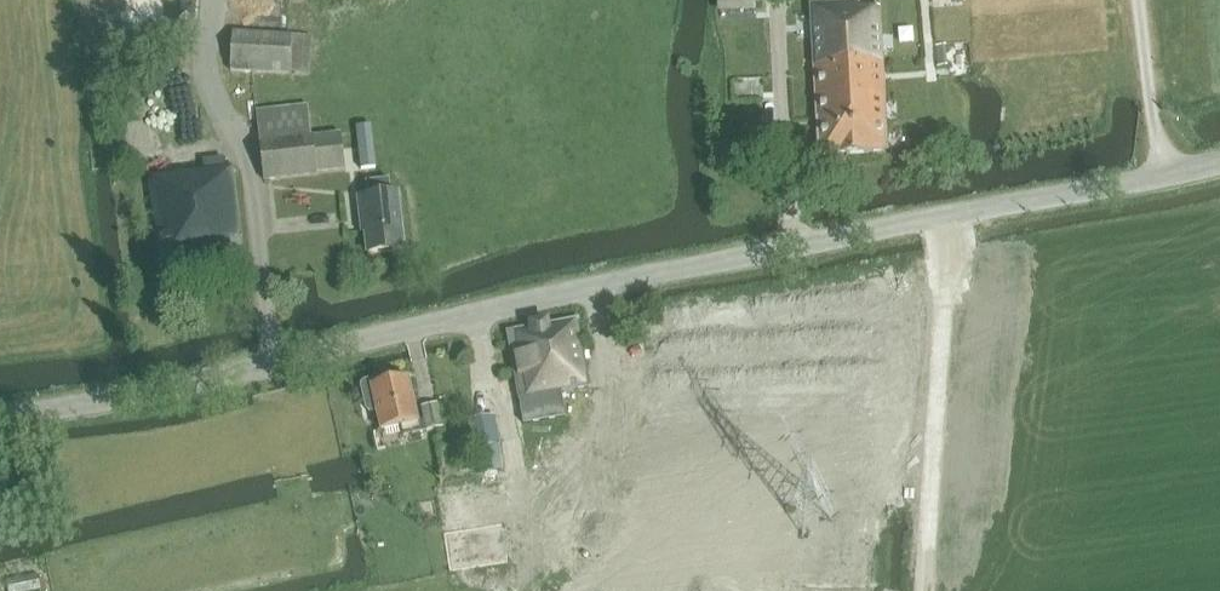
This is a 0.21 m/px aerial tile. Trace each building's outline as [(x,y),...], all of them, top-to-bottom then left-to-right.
[(720,10),(755,8),(755,0),(720,0),(720,10)] [(861,6),(861,1),(810,4),(819,155),(889,150),(880,5),(861,6)] [(309,74),(311,35),(232,30),(230,69),(309,74)] [(946,45),(937,46),(939,65),(948,64),(946,45)] [(150,136),(150,119),(133,119),(132,136),(150,136)] [(372,126),(357,127),(358,134),(362,170),(374,168),(377,168),(372,126)] [(312,136),(260,141),(265,182),(318,176),(318,175),(346,172),(342,133),(313,137),(313,135),(312,136)] [(175,178),(150,181),(161,270),(245,260),(233,167),(226,168),(225,158),(203,161),(204,171),(175,175),(175,178)] [(368,197),(359,198),(363,232),(366,232),(368,254),(405,250),(399,193),(393,194),(391,179),(366,182),(368,197)] [(341,221),(352,222),(352,191),(341,191),(341,221)] [(642,406),(646,438),(631,440),(622,383),(591,387),(581,319),(509,331),(522,405),(549,581),(650,566),(634,461),(649,459),(653,486),(856,458),(845,378),(642,406)] [(372,413),(376,412),(381,432),(400,428),(402,436),(421,432),(409,379),(393,383),(392,380),(391,378),(387,377),(365,382),(362,384),(362,387),(362,390),(367,410),(368,412),(372,413)] [(439,404),(423,407),(427,431),(444,428),(439,404)] [(498,446),(493,417),(468,421),(472,450),(498,446)] [(495,479),(436,489),(444,533),(449,568),(450,571),(452,571),(509,562),(503,524),(495,479)]
